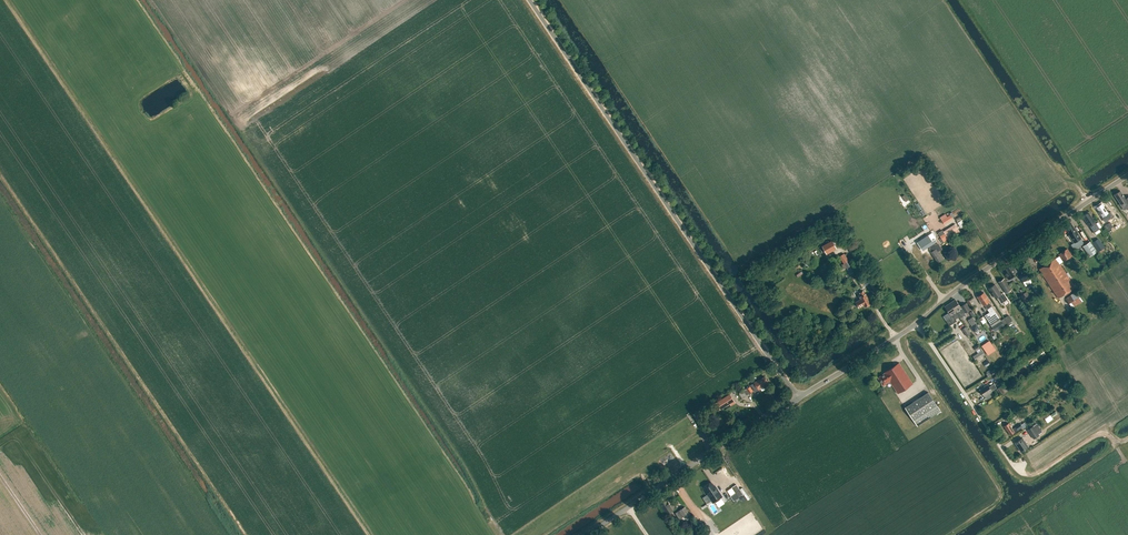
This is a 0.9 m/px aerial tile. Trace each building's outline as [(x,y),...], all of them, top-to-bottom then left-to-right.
[(1120,191),(1115,195),(1121,204),(1120,205),(1124,210),(1127,207),(1127,198),(1125,199),(1120,191)] [(1104,221),(1108,218),(1106,215),(1108,213),(1101,204),(1097,207),(1103,217),(1102,218),(1104,221)] [(1094,222),(1088,213),(1083,216),(1089,226),(1090,226),(1093,230),(1094,233),(1100,229),(1098,227),(1095,222),(1094,222)] [(944,224),(953,218),(950,214),(942,220),(944,224)] [(961,228),(968,223),(964,218),(957,222),(961,228)] [(1108,230),(1113,226),(1110,222),(1105,225),(1108,230)] [(944,242),(960,232),(955,224),(943,231),(945,233),(940,236),(944,242)] [(1075,243),(1081,239),(1071,225),(1066,228),(1071,234),(1070,235),(1075,243)] [(928,235),(917,242),(921,248),(923,246),(925,249),(937,242),(935,239),(932,240),(928,235)] [(1098,238),(1092,242),(1098,251),(1104,247),(1098,238)] [(837,248),(832,240),(822,246),(827,254),(837,248)] [(1090,257),(1097,252),(1090,242),(1083,247),(1090,257)] [(938,250),(941,248),(939,245),(934,247),(933,245),(930,246),(931,247),(930,248),(932,251),(931,252),(937,262),(944,258),(938,250)] [(1072,255),(1067,249),(1059,254),(1060,256),(1056,259),(1039,270),(1058,298),(1075,287),(1059,264),(1072,255)] [(856,270),(847,257),(845,253),(839,256),(844,263),(845,265),(843,266),(845,268),(846,267),(850,274),(856,270)] [(1014,276),(1013,274),(1017,271),(1013,266),(1009,268),(1007,266),(1002,269),(1009,280),(1014,276)] [(1024,270),(1018,274),(1023,282),(1029,278),(1024,270)] [(1006,294),(1012,290),(1004,278),(998,282),(1006,294)] [(995,285),(989,289),(995,298),(997,297),(1001,303),(1007,299),(1003,293),(1001,294),(995,285)] [(865,294),(863,291),(859,293),(861,296),(859,297),(860,299),(856,302),(859,308),(864,305),(865,307),(869,304),(869,303),(870,302),(866,294),(865,294)] [(1072,307),(1083,300),(1077,291),(1066,298),(1072,307)] [(989,302),(990,301),(984,292),(977,297),(983,306),(984,305),(989,312),(985,315),(989,322),(989,323),(992,327),(1001,321),(989,302)] [(1023,305),(1028,301),(1023,294),(1018,298),(1023,305)] [(960,308),(955,299),(950,303),(959,317),(960,319),(965,315),(964,313),(969,310),(966,304),(960,308)] [(955,319),(959,317),(950,303),(945,306),(951,316),(946,320),(950,325),(956,321),(955,319)] [(1008,323),(1012,321),(1008,315),(1004,318),(1008,323)] [(968,320),(972,325),(976,322),(972,317),(968,320)] [(967,336),(970,333),(966,326),(962,329),(967,336)] [(992,343),(985,349),(989,354),(996,349),(992,343)] [(976,360),(985,354),(982,350),(973,356),(976,360)] [(913,384),(899,363),(884,372),(885,373),(878,378),(883,386),(890,381),(898,394),(913,384)] [(766,378),(764,377),(759,380),(759,379),(754,383),(759,390),(764,386),(764,385),(768,382),(767,381),(766,378)] [(996,388),(994,384),(989,388),(987,385),(983,387),(984,388),(980,390),(984,396),(987,400),(994,395),(991,391),(996,388)] [(1000,395),(1007,391),(1003,385),(996,390),(1000,395)] [(746,396),(747,395),(753,391),(750,387),(743,391),(746,396)] [(941,411),(929,392),(905,407),(911,416),(915,422),(918,426),(941,411)] [(716,404),(721,411),(735,401),(730,395),(716,404)] [(1027,426),(1024,423),(1021,425),(1020,424),(1016,427),(1015,428),(1013,430),(1009,423),(1004,426),(1010,435),(1014,432),(1015,432),(1022,427),(1023,428),(1027,426)] [(1034,438),(1039,435),(1039,434),(1041,432),(1036,424),(1027,429),(1034,438)] [(1022,452),(1029,447),(1022,438),(1015,443),(1022,452)] [(715,488),(711,482),(703,486),(707,491),(706,492),(713,503),(722,496),(716,487),(715,488)] [(743,494),(736,484),(732,487),(735,492),(730,496),(733,500),(743,494)] [(667,501),(663,496),(657,500),(667,514),(671,511),(668,507),(670,505),(667,501)] [(687,519),(692,516),(685,506),(675,512),(680,519),(684,516),(684,517),(685,516),(687,519)] [(710,533),(704,520),(699,522),(704,534),(705,534),(710,533)]
